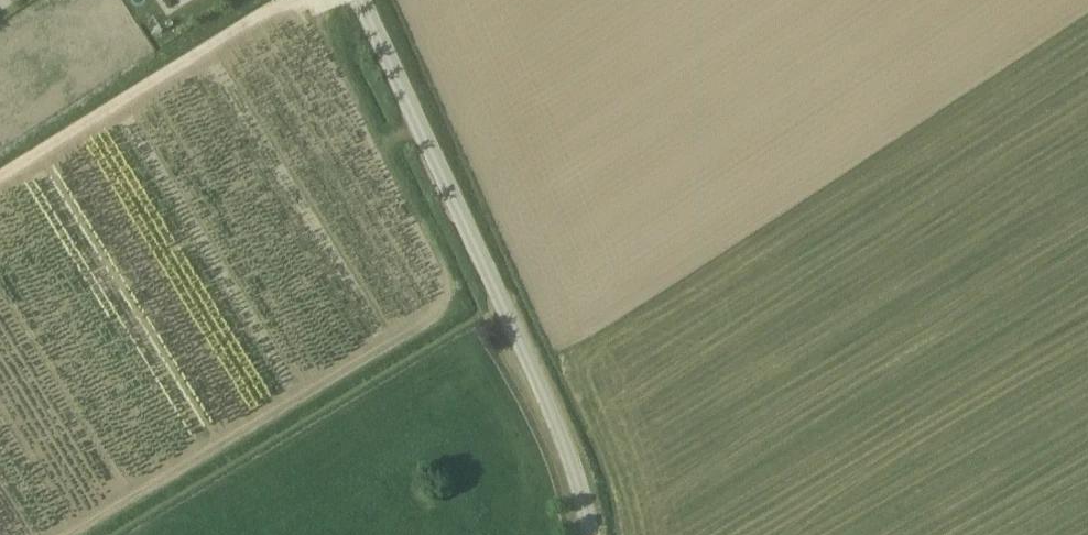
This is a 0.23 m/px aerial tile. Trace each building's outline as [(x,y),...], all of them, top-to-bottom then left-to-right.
[(12,123),(0,96),(0,128),(12,123)]
